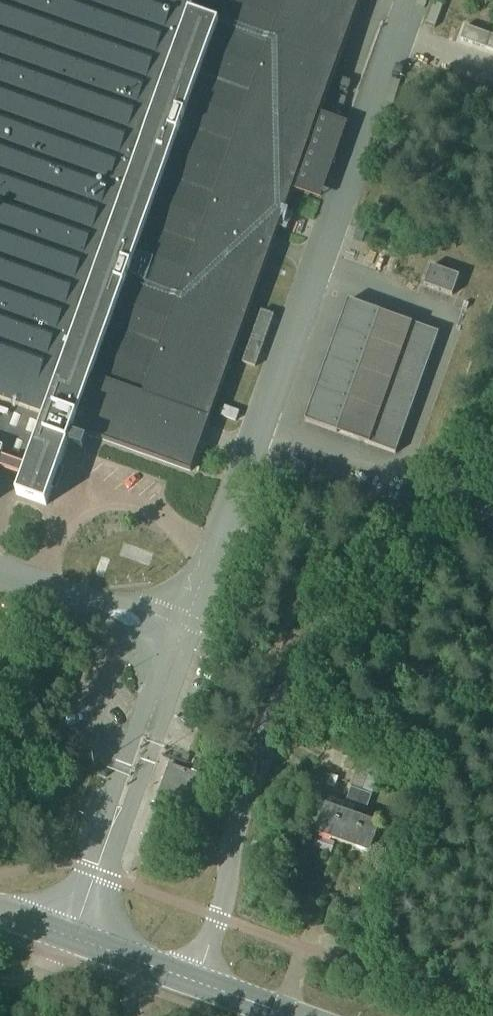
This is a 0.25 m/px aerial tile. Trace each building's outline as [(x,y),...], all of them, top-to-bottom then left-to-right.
[(23,479),(17,496),(46,506),(73,431),(191,473),(292,191),(319,115),(360,0),(0,0),(0,470),(23,479)] [(465,27),(461,40),(492,52),(492,37),(465,27)] [(459,277),(431,266),(424,286),(453,296),(459,277)] [(439,334),(348,301),(305,422),(396,455),(439,334)] [(255,368),(274,316),(261,311),(243,363),(255,368)] [(240,413),(224,407),(220,417),(236,423),(240,413)] [(288,469),(303,475),(307,465),(291,460),(288,469)] [(351,789),(361,792),(371,762),(362,759),(351,789)] [(362,792),(372,796),(383,766),(373,763),(362,792)] [(208,779),(169,765),(154,806),(194,820),(208,779)] [(346,804),(356,807),(361,792),(351,789),(346,804)] [(361,792),(356,807),(366,811),(372,796),(362,792),(361,792)] [(343,844),(353,817),(326,807),(316,835),(343,844)] [(353,817),(343,844),(369,853),(379,826),(353,817)] [(248,865),(256,867),(258,862),(250,859),(248,865)]
